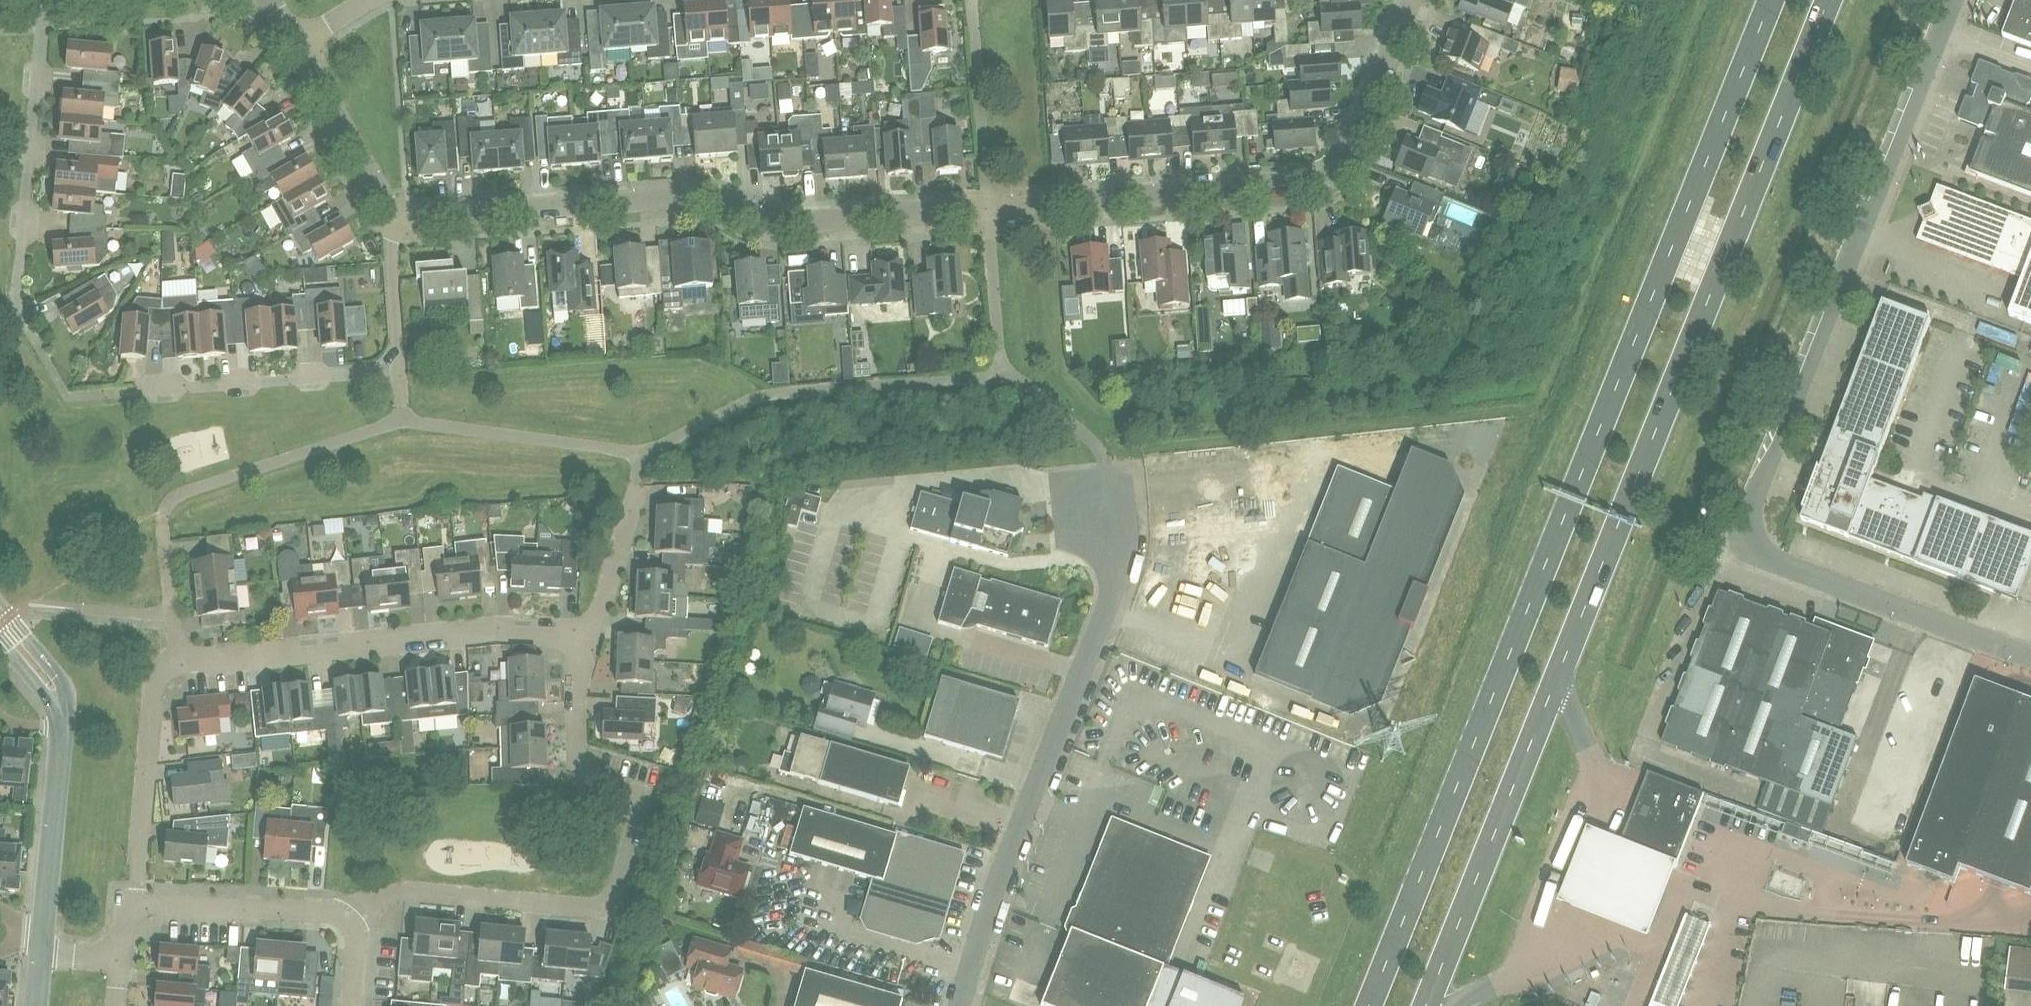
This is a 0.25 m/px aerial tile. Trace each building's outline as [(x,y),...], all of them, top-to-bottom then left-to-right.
[(771,38),(768,0),(748,0),(749,11),(746,15),(737,15),(739,44),(747,43),(751,39),(771,38)] [(771,38),(791,36),(791,41),(803,40),(801,10),(792,11),(789,8),(788,0),(768,0),(771,38)] [(803,40),(827,38),(830,35),(830,33),(835,33),(832,0),(812,0),(813,12),(801,13),(801,10),(803,40)] [(866,27),(865,5),(856,6),(853,3),(852,0),(832,0),(835,33),(840,32),(840,34),(843,37),(867,35),(866,27)] [(865,5),(866,27),(880,26),(883,29),(884,38),(907,36),(905,13),(891,14),(890,0),(864,0),(865,5)] [(1071,3),(1070,1),(1063,1),(1063,0),(1050,0),(1050,2),(1046,2),(1049,39),(1064,38),(1065,52),(1086,50),(1084,25),(1072,26),(1071,3)] [(1086,50),(1108,49),(1107,35),(1119,34),(1116,0),(1094,0),(1096,24),(1084,25),(1086,50)] [(1153,45),(1151,20),(1139,21),(1138,0),(1116,0),(1119,34),(1130,33),(1130,36),(1134,46),(1141,46),(1153,45)] [(1153,45),(1175,43),(1174,29),(1186,28),(1183,0),(1162,0),(1163,19),(1151,20),(1153,45)] [(1186,28),(1207,27),(1208,41),(1220,40),(1218,15),(1206,16),(1205,0),(1183,0),(1186,28)] [(1220,40),(1242,38),(1241,24),(1253,23),(1251,0),(1229,0),(1230,14),(1218,15),(1220,40)] [(1253,23),(1264,22),(1265,27),(1274,26),(1275,44),(1288,43),(1286,14),(1285,14),(1285,10),(1273,11),(1272,0),(1251,0),(1253,23)] [(1285,10),(1285,14),(1286,14),(1298,13),(1297,0),(1284,0),(1285,10)] [(1459,8),(1475,15),(1476,13),(1504,25),(1513,4),(1525,9),(1529,0),(1462,0),(1459,8)] [(2003,36),(2030,47),(2030,0),(2016,0),(2003,36)] [(724,1),(704,3),(707,43),(727,41),(731,44),(739,44),(737,15),(728,16),(725,13),(724,1)] [(687,44),(707,43),(704,3),(684,4),(685,16),(682,19),(673,20),(676,48),(684,48),(687,44)] [(1332,5),(1320,6),(1321,22),(1307,23),(1309,45),(1310,45),(1335,44),(1334,31),(1360,29),(1358,4),(1332,6),(1332,5)] [(919,8),(921,35),(921,42),(907,43),(911,92),(922,91),(932,70),(931,55),(933,52),(952,50),(951,32),(946,33),(944,6),(919,8)] [(654,7),(627,9),(630,49),(648,47),(649,59),(670,58),(668,28),(656,29),(654,7)] [(604,51),(630,49),(627,9),(600,11),(602,33),(588,34),(591,71),(606,70),(604,51)] [(564,14),(537,16),(540,56),(557,54),(558,66),(582,64),(580,35),(566,36),(564,14)] [(523,57),(540,56),(537,16),(511,18),(512,40),(500,41),(502,71),(524,69),(523,57)] [(474,21),(448,23),(451,63),(468,61),(469,73),(492,72),(490,42),(476,43),(474,21)] [(433,64),(451,63),(448,23),(421,25),(423,47),(410,48),(412,77),(434,76),(433,64)] [(1504,37),(1479,28),(1474,41),(1450,31),(1440,56),(1478,71),(1484,54),(1496,59),(1504,37)] [(90,83),(119,86),(121,73),(107,72),(109,48),(95,47),(96,44),(82,42),(82,45),(69,44),(67,69),(89,71),(91,73),(90,83)] [(187,100),(191,87),(196,70),(186,67),(179,67),(177,65),(175,43),(151,45),(152,58),(149,58),(150,71),(153,71),(154,85),(178,83),(179,97),(187,100)] [(1327,82),(1339,81),(1337,55),(1311,57),(1310,45),(1309,45),(1284,47),(1286,69),(1299,68),(1301,83),(1301,84),(1327,82)] [(217,114),(224,106),(223,106),(236,90),(227,83),(221,81),(219,78),(224,63),(226,57),(203,49),(196,70),(191,87),(204,92),(199,105),(209,108),(217,114)] [(2026,111),(2028,104),(2030,105),(2030,102),(2030,79),(1980,60),(1958,119),(1980,127),(1981,126),(1987,128),(1971,173),(2030,195),(2030,113),(2026,111)] [(245,80),(224,63),(219,78),(221,81),(227,83),(236,90),(245,80)] [(1564,90),(1584,96),(1590,74),(1570,69),(1564,90)] [(1443,95),(1427,88),(1418,110),(1432,116),(1431,118),(1463,131),(1476,101),(1495,109),(1500,98),(1463,83),(1464,81),(1448,74),(1442,87),(1444,88),(1443,89),(1445,89),(1443,95)] [(238,141),(247,136),(247,135),(265,125),(259,115),(254,111),(253,108),(268,90),(249,75),(245,80),(236,90),(223,106),(224,106),(234,115),(225,126),(233,132),(238,141)] [(1129,78),(1122,79),(1113,80),(1114,100),(1125,99),(1125,90),(1130,90),(1129,78)] [(872,82),(860,83),(861,94),(873,93),(872,82)] [(1301,83),(1289,84),(1290,100),(1276,101),(1278,123),(1304,121),(1303,109),(1329,107),(1327,82),(1301,84),(1301,83)] [(64,93),(62,117),(102,120),(103,107),(117,108),(119,86),(90,83),(89,93),(87,95),(64,93)] [(743,83),(729,84),(731,108),(732,108),(733,112),(745,111),(743,83)] [(792,100),(790,84),(778,85),(779,101),(792,100)] [(1234,138),(1245,137),(1243,104),(1211,107),(1214,154),(1235,152),(1234,138)] [(1243,104),(1245,137),(1258,136),(1256,110),(1244,111),(1243,104)] [(660,121),(645,122),(648,160),(673,158),(671,132),(682,132),(680,107),(659,108),(660,121)] [(1180,128),(1181,141),(1192,140),(1193,156),(1214,154),(1211,107),(1179,109),(1179,116),(1180,128)] [(610,137),(621,136),(623,162),(648,160),(645,122),(631,123),(630,110),(608,112),(610,137)] [(733,116),(713,118),(716,154),(736,153),(734,123),(745,122),(745,111),(733,112),(733,116)] [(599,138),(610,137),(608,112),(587,114),(588,128),(573,129),(576,165),(601,163),(599,138)] [(242,154),(253,174),(278,159),(274,151),(274,148),(294,137),(282,115),(265,125),(247,135),(247,136),(254,147),(242,154)] [(695,156),(716,154),(713,118),(693,119),(692,115),(681,116),(682,127),(693,126),(695,156)] [(825,180),(846,178),(843,142),(834,142),(833,129),(824,130),(823,115),(809,116),(811,140),(811,141),(812,151),(823,150),(825,180)] [(551,167),(576,165),(573,129),(572,116),(547,118),(547,117),(535,118),(537,143),(549,142),(551,167)] [(779,136),(781,173),(782,173),(783,175),(785,178),(797,177),(799,174),(798,171),(802,171),(800,142),(811,141),(811,140),(809,116),(792,117),(788,122),(789,135),(779,136)] [(1169,129),(1180,128),(1179,116),(1168,117),(1168,121),(1148,123),(1151,159),(1172,157),(1169,129)] [(101,134),(102,120),(62,117),(60,140),(82,142),(84,145),(83,155),(119,158),(119,157),(109,157),(111,134),(101,134)] [(474,173),(499,171),(496,135),(480,136),(479,122),(470,123),(470,118),(458,118),(460,148),(472,147),(474,173)] [(511,134),(496,135),(499,171),(524,169),(522,144),(533,143),(531,118),(510,120),(511,134)] [(934,145),(936,166),(936,171),(961,169),(958,131),(945,132),(944,118),(920,120),(922,146),(934,145)] [(1127,118),(1116,119),(1117,137),(1128,136),(1130,160),(1151,159),(1148,123),(1127,124),(1127,118)] [(1106,138),(1117,137),(1116,119),(1105,120),(1105,126),(1084,128),(1087,164),(1108,162),(1106,138)] [(910,147),(922,146),(920,120),(884,123),(888,175),(912,173),(910,147)] [(1311,120),(1304,121),(1278,123),(1273,123),(1274,140),(1266,141),(1267,149),(1275,149),(1313,146),(1311,120)] [(757,121),(745,122),(746,134),(747,146),(758,145),(761,174),(781,173),(779,136),(778,136),(778,128),(758,130),(757,121)] [(433,136),(416,137),(419,177),(446,175),(444,153),(456,152),(454,122),(432,124),(433,136)] [(1066,165),(1087,164),(1084,128),(1063,129),(1063,125),(1052,126),(1053,138),(1064,137),(1066,165)] [(843,142),(846,178),(866,177),(865,152),(876,151),(874,126),(853,127),(854,141),(843,142)] [(1472,150),(1441,137),(1438,144),(1439,148),(1435,150),(1407,139),(1405,144),(1401,145),(1398,148),(1397,152),(1396,156),(1398,160),(1396,165),(1441,182),(1447,166),(1463,173),(1472,150)] [(56,188),(95,192),(115,194),(119,158),(83,155),(82,165),(80,167),(58,165),(56,188)] [(271,205),(318,179),(306,158),(286,169),(283,168),(278,159),(253,174),(264,194),(276,187),(283,198),(271,205)] [(181,197),(192,197),(193,180),(181,179),(181,197)] [(318,179),(271,205),(288,237),(314,222),(309,213),(310,210),(329,199),(318,179)] [(1444,194),(1419,184),(1415,195),(1411,197),(1395,190),(1383,221),(1420,236),(1426,223),(1429,224),(1433,222),(1444,194)] [(2030,323),(2030,221),(1938,186),(1931,204),(1918,210),(1925,218),(1917,240),(2023,280),(2009,315),(2030,323)] [(94,205),(95,192),(56,188),(53,212),(76,214),(78,216),(77,228),(106,229),(107,216),(103,216),(104,206),(94,205)] [(319,231),(314,222),(288,237),(289,237),(292,235),(303,254),(312,249),(319,261),(330,255),(332,257),(343,251),(342,248),(353,242),(342,220),(322,232),(319,231)] [(81,267),(95,266),(98,266),(108,254),(106,229),(77,228),(78,240),(76,243),(53,244),(55,269),(68,268),(69,271),(82,270),(81,267)] [(1302,231),(1269,234),(1270,245),(1254,247),(1255,260),(1257,260),(1259,287),(1280,285),(1280,284),(1285,284),(1286,300),(1307,298),(1305,263),(1308,263),(1310,260),(1309,248),(1306,245),(1303,245),(1302,231)] [(1334,234),(1334,239),(1318,241),(1319,251),(1322,251),(1324,284),(1342,282),(1341,277),(1367,275),(1370,271),(1369,259),(1366,256),(1365,237),(1359,232),(1334,234)] [(1226,248),(1226,243),(1225,237),(1203,239),(1206,278),(1208,278),(1208,286),(1210,288),(1213,290),(1224,289),(1224,290),(1229,289),(1229,290),(1249,288),(1246,246),(1226,248)] [(1183,250),(1169,251),(1168,242),(1141,244),(1142,260),(1140,260),(1139,262),(1139,270),(1141,272),(1143,272),(1144,283),(1157,282),(1159,305),(1187,303),(1183,250)] [(200,248),(203,266),(227,261),(223,243),(200,248)] [(709,243),(671,246),(672,256),(660,257),(660,264),(662,294),(663,294),(664,310),(683,309),(682,301),(707,299),(706,287),(712,287),(709,243)] [(1073,249),(1077,296),(1109,293),(1124,291),(1121,265),(1110,266),(1107,263),(1106,246),(1073,249)] [(644,261),(643,248),(615,250),(619,298),(646,296),(646,295),(662,294),(660,264),(649,265),(644,261)] [(593,263),(576,264),(576,253),(572,254),(569,251),(562,252),(560,255),(549,255),(553,313),(594,310),(592,282),(595,282),(593,263)] [(521,258),(493,260),(496,300),(519,298),(520,310),(538,308),(536,271),(522,273),(519,270),(522,267),(521,258)] [(915,274),(919,313),(952,310),(951,298),(961,298),(961,295),(963,292),(963,284),(960,282),(958,258),(928,260),(929,273),(915,274)] [(873,264),(874,277),(851,279),(853,303),(876,301),(876,304),(903,302),(900,262),(889,263),(886,261),(879,262),(877,264),(873,264)] [(453,275),(453,269),(453,263),(415,266),(416,279),(422,279),(424,304),(468,301),(469,322),(483,321),(480,276),(466,277),(466,274),(453,275)] [(736,265),(739,306),(740,321),(766,319),(767,323),(781,322),(778,286),(768,287),(765,284),(763,263),(736,265)] [(846,275),(834,276),(833,268),(807,269),(808,270),(787,272),(790,304),(805,303),(805,308),(818,307),(824,313),(825,316),(849,315),(846,275)] [(318,283),(317,269),(304,270),(305,284),(318,283)] [(108,314),(107,314),(114,310),(118,295),(105,275),(99,279),(98,278),(76,291),(81,300),(80,303),(61,314),(73,335),(85,328),(87,331),(98,324),(96,321),(108,314)] [(344,319),(343,306),(342,306),(341,288),(305,291),(307,324),(317,323),(320,325),(321,348),(346,346),(345,332),(348,332),(347,319),(344,319)] [(298,325),(307,324),(305,291),(305,295),(293,296),(293,299),(270,300),(270,311),(273,351),(297,350),(295,327),(298,325)] [(162,300),(162,335),(174,334),(176,337),(178,359),(202,357),(198,303),(197,296),(162,299),(162,300)] [(150,334),(162,335),(162,300),(137,298),(125,317),(123,330),(120,330),(119,343),(122,343),(121,357),(145,359),(148,336),(150,334)] [(250,353),(273,351),(270,311),(257,313),(256,299),(233,300),(236,330),(246,329),(248,331),(250,353)] [(226,330),(236,330),(233,300),(198,303),(202,357),(225,355),(224,333),(226,330)] [(1827,451),(1801,521),(2017,602),(2030,564),(2030,536),(1924,495),(1922,500),(1870,480),(1931,320),(1883,302),(1827,451)] [(540,314),(522,316),(524,342),(542,341),(540,314)] [(851,352),(856,352),(864,351),(863,333),(850,334),(851,352)] [(1112,343),(1113,360),(1113,364),(1129,363),(1128,359),(1127,342),(1112,343)] [(863,381),(880,380),(879,365),(862,366),(863,381)] [(1994,476),(2016,486),(2030,454),(2009,444),(1994,476)] [(1337,467),(1254,674),(1310,696),(1312,697),(1349,712),(1375,701),(1405,626),(1413,629),(1408,621),(1419,595),(1427,592),(1420,589),(1457,496),(1446,470),(1428,462),(1410,455),(1408,454),(1407,457),(1402,471),(1394,490),(1337,467)] [(816,515),(820,501),(821,499),(790,490),(789,495),(781,523),(797,528),(801,511),(816,515)] [(962,498),(960,505),(920,493),(910,529),(950,540),(949,542),(977,549),(978,548),(1007,557),(1013,537),(1022,531),(1017,522),(1023,502),(1017,500),(1017,497),(1014,494),(1011,492),(1007,491),(1004,491),(1000,492),(998,495),(992,493),(992,495),(987,494),(980,495),(978,502),(962,498)] [(703,519),(704,500),(682,499),(682,510),(657,509),(656,531),(704,533),(708,533),(708,520),(703,519)] [(680,554),(679,565),(685,565),(703,566),(704,533),(656,531),(655,553),(680,554)] [(273,541),(261,532),(257,537),(269,546),(273,541)] [(535,592),(537,540),(537,544),(525,544),(525,536),(493,535),(497,566),(510,567),(512,569),(511,591),(535,592)] [(456,559),(460,597),(481,594),(478,570),(489,568),(486,540),(454,543),(456,559)] [(573,542),(561,541),(537,540),(535,592),(559,593),(560,571),(562,569),(572,570),(573,542)] [(193,563),(196,590),(236,586),(233,558),(231,558),(229,546),(207,549),(208,561),(193,563)] [(439,599),(460,597),(456,559),(444,560),(443,548),(422,550),(425,575),(436,574),(439,599)] [(384,557),(383,557),(388,608),(410,606),(406,574),(421,573),(419,550),(394,553),(396,570),(385,571),(384,557)] [(317,616),(311,565),(297,566),(297,561),(296,558),(293,555),(290,553),(287,554),(283,554),(281,557),(279,560),(279,563),(282,594),(293,593),(296,618),(317,616)] [(368,610),(388,608),(383,557),(351,560),(354,587),(365,586),(368,610)] [(312,564),(311,565),(317,616),(338,614),(335,589),(350,587),(347,561),(323,564),(325,577),(313,578),(312,564)] [(684,584),(685,565),(679,565),(663,564),(663,575),(638,574),(637,595),(688,598),(689,588),(684,584)] [(954,569),(938,622),(961,629),(966,619),(978,622),(977,626),(1047,647),(1061,601),(991,580),(990,582),(980,579),(981,577),(954,569)] [(238,612),(236,586),(196,590),(199,616),(221,614),(222,626),(246,623),(245,611),(238,612)] [(1829,634),(1729,596),(1720,592),(1663,742),(1773,784),(1830,634),(1829,634)] [(637,595),(637,597),(630,599),(630,613),(636,615),(636,617),(663,619),(663,629),(644,628),(644,629),(680,631),(687,631),(688,598),(637,595)] [(709,632),(717,632),(718,621),(710,621),(709,632)] [(1831,627),(1829,634),(1830,634),(1773,784),(1832,807),(1858,737),(1839,730),(1873,642),(1831,627)] [(679,638),(680,631),(644,629),(643,640),(618,638),(617,660),(652,662),(653,655),(658,650),(665,650),(665,640),(668,638),(679,638)] [(508,661),(509,682),(544,681),(543,660),(508,661)] [(638,694),(656,695),(657,674),(652,669),(652,662),(617,660),(616,682),(636,683),(638,686),(638,694)] [(430,672),(429,672),(434,719),(457,716),(469,715),(468,693),(455,694),(452,670),(444,670),(440,668),(433,669),(430,672)] [(409,699),(396,700),(398,722),(434,719),(429,672),(428,672),(425,669),(417,670),(414,674),(406,674),(409,699)] [(468,683),(481,682),(481,673),(468,674),(468,683)] [(361,710),(361,714),(362,726),(398,722),(396,700),(384,702),(381,677),(372,678),(369,676),(361,676),(359,680),(358,680),(361,710)] [(361,714),(361,710),(358,680),(357,680),(353,677),(346,678),(343,681),(334,682),(337,707),(325,708),(327,730),(329,742),(341,741),(344,737),(343,729),(348,728),(347,719),(350,715),(361,714)] [(1001,760),(1019,701),(941,678),(923,737),(1001,760)] [(1907,864),(1955,883),(1960,868),(2024,698),(1976,680),(1907,864)] [(544,681),(509,682),(498,682),(498,683),(499,683),(499,701),(499,702),(496,702),(496,715),(517,714),(517,702),(545,702),(544,681)] [(314,732),(327,730),(325,708),(312,709),(309,685),(301,686),(297,683),(290,684),(287,687),(286,687),(291,734),(314,732)] [(824,699),(815,728),(841,736),(844,725),(848,723),(864,727),(873,696),(858,691),(856,688),(849,686),(846,688),(835,684),(831,698),(827,697),(824,699)] [(266,714),(253,716),(255,738),(291,734),(286,687),(285,688),(282,685),(274,686),(272,689),(263,690),(266,714)] [(230,716),(228,695),(186,699),(188,712),(178,713),(181,739),(220,735),(218,718),(230,716)] [(629,713),(603,712),(602,738),(642,740),(643,724),(655,725),(656,699),(630,698),(629,713)] [(1960,868),(2030,894),(2030,701),(2024,698),(1960,868)] [(684,713),(688,703),(677,700),(674,710),(684,713)] [(497,728),(500,728),(501,748),(546,747),(545,726),(517,727),(517,714),(496,715),(497,728)] [(419,728),(375,730),(376,754),(397,753),(397,749),(420,748),(419,728)] [(778,771),(789,774),(898,807),(909,768),(801,736),(795,754),(784,751),(778,771)] [(32,743),(3,740),(0,770),(0,785),(15,786),(14,800),(24,801),(28,755),(31,755),(32,743)] [(546,768),(546,747),(501,748),(502,769),(492,769),(492,786),(516,785),(515,769),(546,768)] [(187,764),(189,777),(172,779),(175,805),(212,801),(210,784),(223,783),(221,760),(187,764)] [(1705,794),(1649,772),(1621,842),(1620,841),(1620,843),(1677,866),(1678,864),(1677,864),(1705,794)] [(287,862),(290,825),(267,823),(269,799),(256,797),(255,817),(267,819),(263,860),(287,862)] [(726,804),(702,797),(694,824),(718,831),(726,804)] [(290,825),(287,862),(310,864),(313,827),(326,829),(328,809),(315,807),(314,817),(305,816),(304,826),(290,825)] [(789,854),(872,879),(875,880),(863,919),(867,928),(910,940),(937,934),(959,862),(954,853),(896,835),(803,808),(789,854)] [(231,816),(218,817),(193,819),(191,836),(167,834),(165,861),(204,864),(206,847),(227,849),(231,816)] [(1070,929),(1040,1005),(1043,1005),(1242,1005),(1245,999),(1163,966),(1170,949),(1205,860),(1113,823),(1077,913),(1073,915),(1069,924),(1071,929),(1070,929)] [(18,891),(20,879),(17,879),(19,846),(3,845),(4,831),(0,831),(0,890),(18,891)] [(741,841),(718,834),(711,856),(707,855),(698,884),(740,897),(749,868),(732,863),(735,853),(737,854),(741,841)] [(1676,870),(1587,834),(1558,907),(1647,943),(1676,870)] [(438,923),(416,921),(412,960),(399,959),(398,977),(411,978),(410,981),(432,983),(433,969),(438,923)] [(460,925),(438,923),(433,969),(452,971),(451,985),(465,987),(468,955),(457,954),(460,925)] [(478,956),(468,955),(465,987),(479,988),(481,975),(498,977),(498,981),(503,929),(481,927),(478,956)] [(525,931),(503,929),(498,981),(531,984),(531,979),(533,957),(523,956),(525,931)] [(544,958),(533,957),(531,979),(564,982),(565,970),(568,935),(546,933),(544,958)] [(590,937),(568,935),(565,970),(574,971),(574,975),(603,978),(612,946),(600,942),(598,950),(589,950),(590,937)] [(737,937),(732,955),(802,976),(808,958),(737,937)] [(715,996),(718,994),(734,998),(742,971),(725,966),(730,949),(694,939),(686,967),(698,970),(693,987),(705,990),(707,993),(715,996)] [(254,979),(278,981),(281,946),(257,943),(254,979)] [(671,943),(654,951),(660,963),(676,955),(671,943)] [(305,948),(281,946),(278,981),(277,996),(314,999),(317,975),(303,974),(305,948)] [(186,974),(185,988),(195,989),(209,991),(211,967),(197,965),(199,950),(161,947),(158,971),(186,974)] [(902,999),(804,971),(794,1005),(900,1005),(902,999)] [(6,986),(10,987),(11,975),(0,974),(0,1005),(5,1005),(6,986)] [(1656,981),(1644,978),(1637,1005),(1650,1005),(1656,981)] [(250,981),(238,980),(236,1004),(248,1005),(250,981)] [(157,985),(155,1005),(207,1005),(208,1005),(194,1004),(195,989),(185,988),(157,985)] [(320,986),(318,1005),(332,1005),(334,987),(320,986)] [(540,998),(540,992),(531,991),(529,1005),(539,1005),(540,998)] [(1611,998),(1601,993),(1595,1005),(1607,1005),(1611,998)] [(450,998),(440,998),(440,1005),(448,1005),(450,1005),(450,998)]
